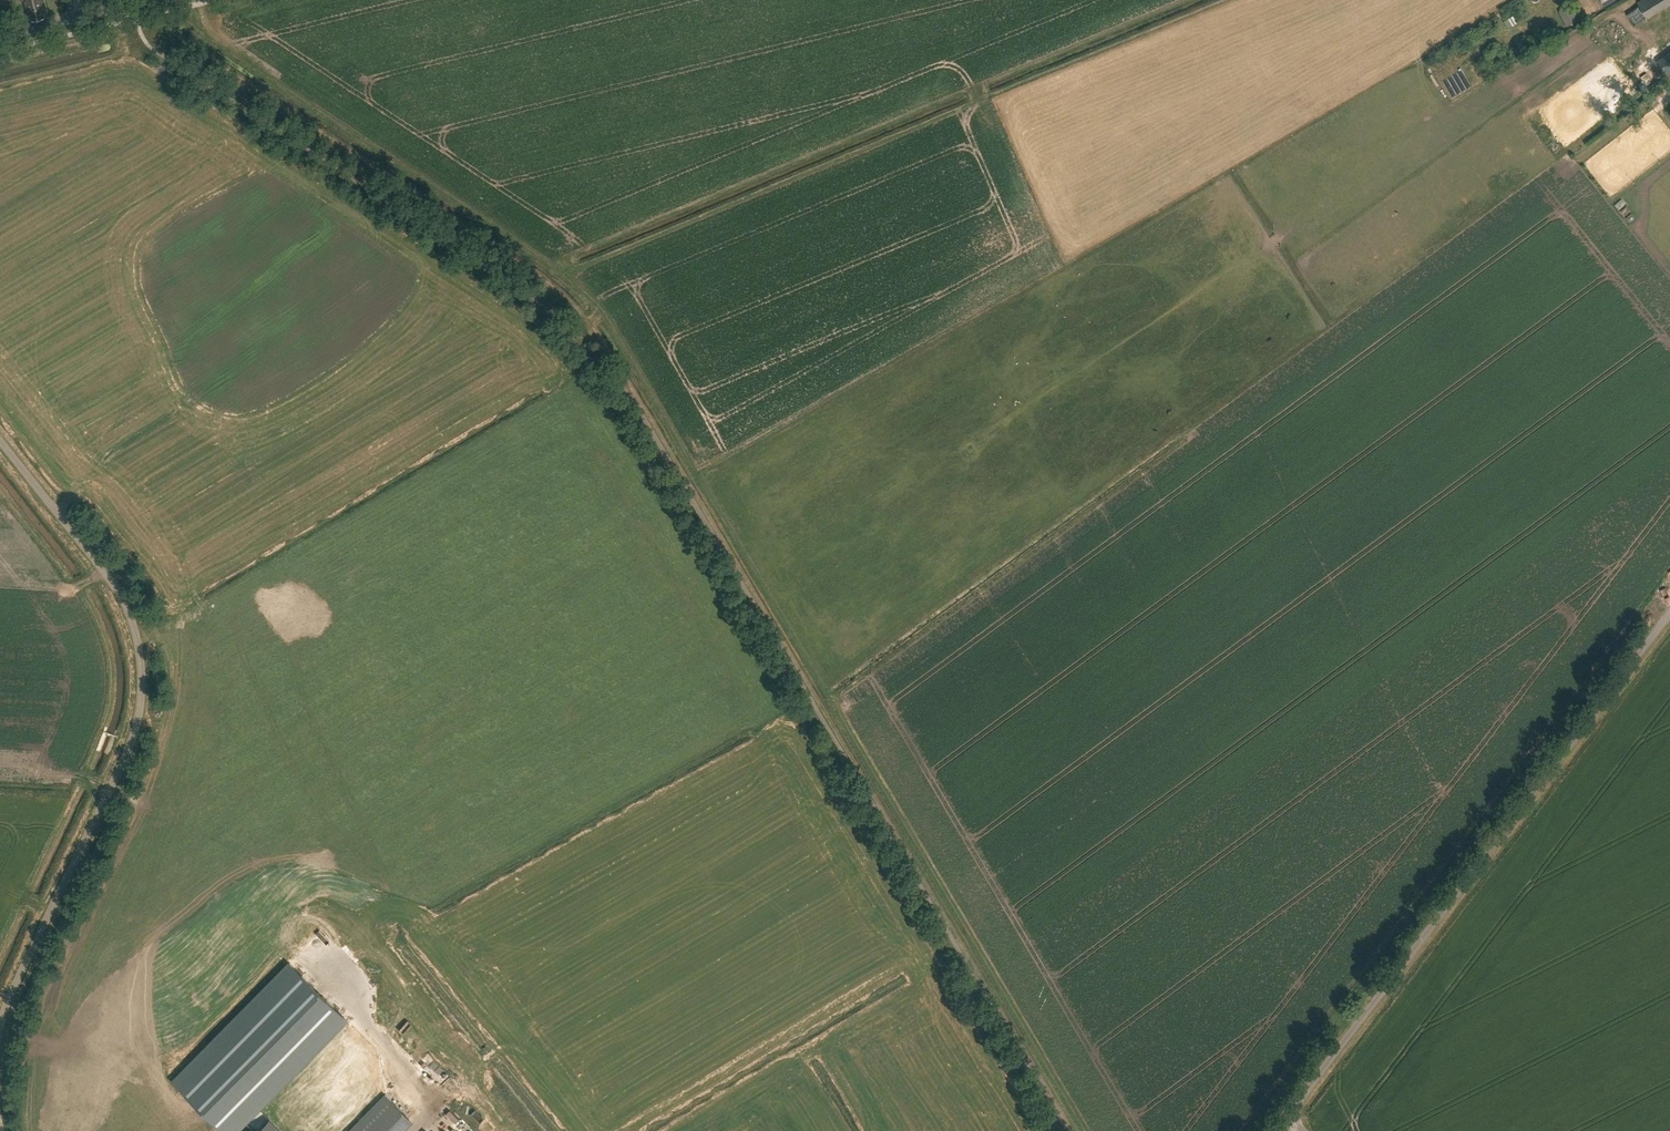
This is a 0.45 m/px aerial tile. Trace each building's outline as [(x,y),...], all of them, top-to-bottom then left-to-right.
[(43,0),(22,0),(22,2),(24,2),(28,18),(31,17),(32,21),(43,19),(42,15),(46,14),(43,0)] [(1537,8),(1536,0),(1525,0),(1526,10),(1537,8)] [(1606,9),(1620,0),(1600,0),(1606,9)] [(1637,3),(1647,18),(1669,3),(1669,0),(1642,0),(1637,3)] [(1578,20),(1570,5),(1558,11),(1566,26),(1578,20)] [(173,1081),(223,1130),(236,1130),(347,1019),(290,963),(173,1081)] [(410,1103),(418,1110),(421,1106),(424,1109),(429,1103),(418,1094),(410,1103)] [(411,1125),(386,1100),(356,1130),(404,1130),(411,1125)]
